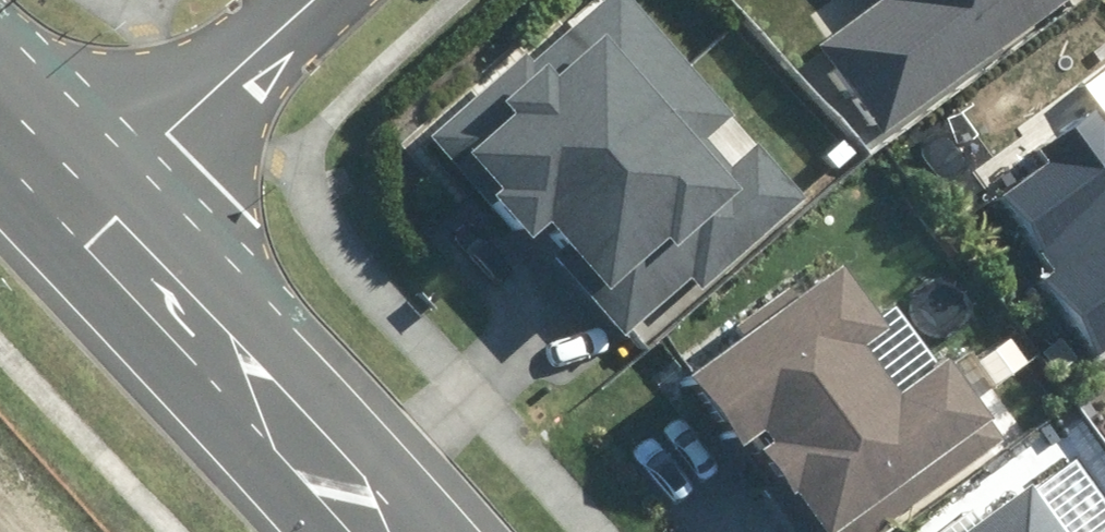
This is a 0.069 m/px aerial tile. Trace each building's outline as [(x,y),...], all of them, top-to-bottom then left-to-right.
[(420,141),(502,244),(519,231),(607,339),(677,283),(688,297),(797,209),(743,143),(710,169),(689,143),(720,118),(626,0),(595,0),(420,141)] [(867,142),(1051,0),(863,0),(797,51),(867,142)] [(1024,279),(1084,359),(1104,343),(1104,107),(1079,126),(1065,108),(1018,144),(1028,158),(983,192),(1039,267),(1024,279)] [(817,250),(660,377),(786,531),(885,531),(998,440),(894,312),(878,326),(817,250)] [(1021,490),(966,531),(1053,531),(1021,490)]
